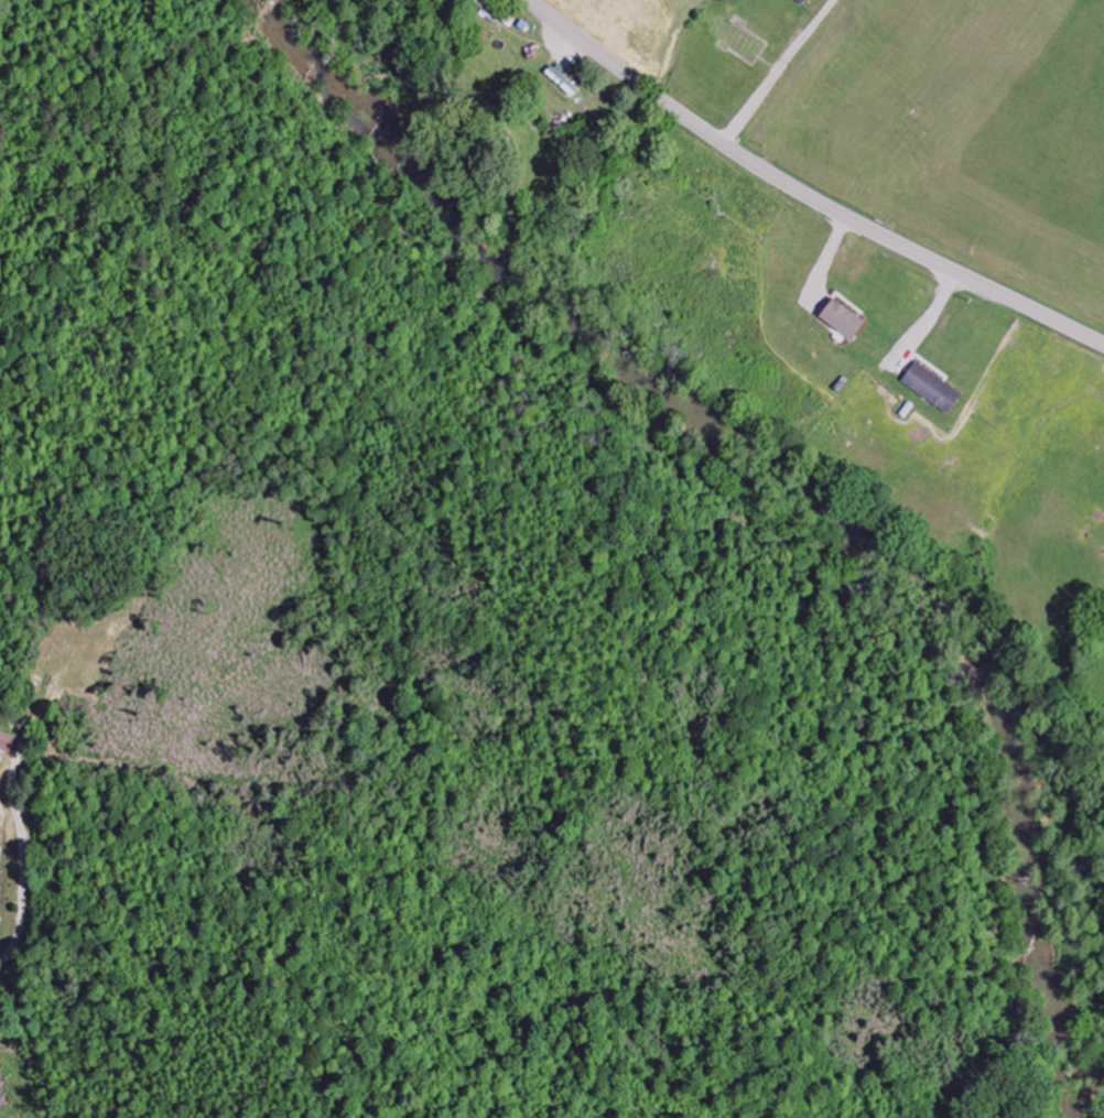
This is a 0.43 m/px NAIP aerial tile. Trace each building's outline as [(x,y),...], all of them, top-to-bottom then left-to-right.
[(852,343),(866,323),(833,299),(819,319),(852,343)] [(901,383),(949,416),(963,396),(916,363),(901,383)] [(13,754),(16,737),(0,734),(0,751),(13,754)]
